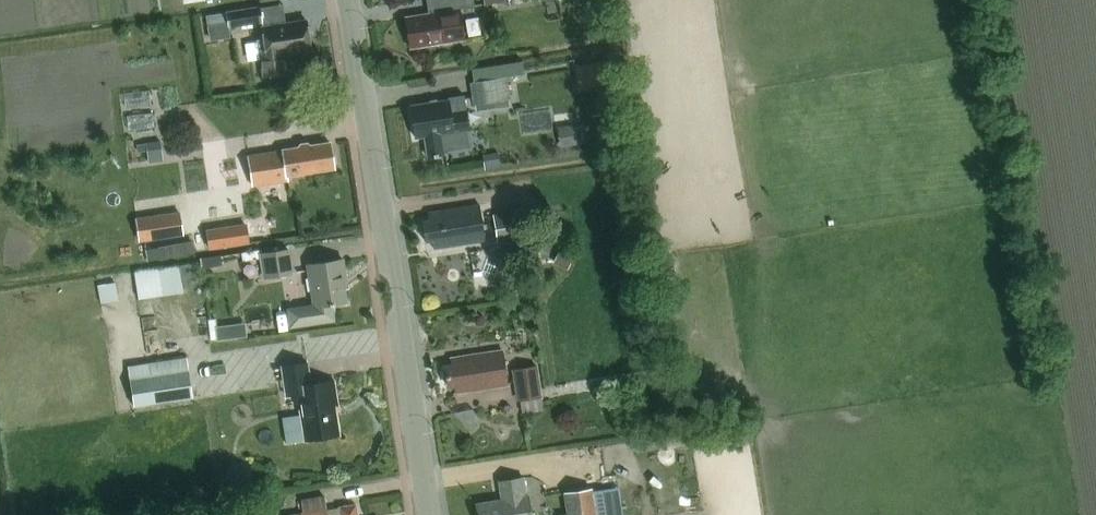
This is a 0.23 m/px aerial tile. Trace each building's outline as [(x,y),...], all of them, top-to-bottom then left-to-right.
[(401,15),(406,45),(460,37),(455,6),(470,4),(469,0),(438,0),(440,10),(432,11),(428,11),(401,15)] [(228,35),(227,26),(260,21),(258,5),(211,12),(213,22),(207,23),(209,38),(228,35)] [(283,69),(280,51),(307,47),(303,17),(260,24),(262,36),(255,37),(260,72),(283,69)] [(606,61),(575,65),(578,87),(609,83),(606,61)] [(475,82),(471,83),(474,105),(475,104),(511,99),(508,77),(475,82)] [(459,94),(443,97),(445,110),(461,107),(459,94)] [(407,103),(412,135),(421,134),(424,154),(430,153),(430,154),(434,154),(434,153),(440,152),(437,131),(464,127),(461,107),(445,110),(443,97),(407,103)] [(558,126),(561,147),(587,143),(584,122),(582,123),(575,124),(558,126)] [(161,140),(147,142),(148,150),(162,148),(161,140)] [(297,147),(247,155),(253,189),(289,182),(289,178),(337,170),(336,165),(337,162),(336,157),(334,154),(332,141),(313,144),(308,141),(301,142),(297,147)] [(143,143),(137,143),(138,151),(144,150),(148,150),(147,142),(143,143)] [(429,219),(421,220),(424,241),(432,240),(433,248),(487,240),(481,203),(427,212),(429,219)] [(496,231),(497,240),(523,236),(522,228),(531,227),(529,214),(520,216),(519,208),(493,212),(493,214),(488,215),(491,232),(496,231)] [(180,211),(137,218),(140,241),(184,234),(180,211)] [(247,223),(207,230),(210,248),(250,242),(247,223)] [(287,244),(259,249),(263,274),(291,270),(287,244)] [(560,249),(554,262),(568,269),(575,256),(560,249)] [(222,265),(221,260),(220,255),(202,258),(202,262),(203,268),(222,265)] [(340,270),(343,269),(341,256),(305,262),(312,304),(329,301),(344,299),(340,270)] [(202,262),(179,265),(183,288),(206,285),(203,268),(202,262)] [(103,282),(107,298),(124,294),(121,279),(103,282)] [(329,301),(312,304),(288,308),(291,324),(332,318),(329,301)] [(231,324),(216,326),(218,340),(233,338),(231,324)] [(453,366),(446,367),(449,386),(456,385),(457,391),(508,383),(503,350),(452,357),(453,366)] [(152,362),(129,366),(134,403),(192,395),(188,369),(153,374),(152,362)] [(308,384),(304,363),(279,367),(284,396),(295,395),(303,440),(337,435),(332,405),(335,405),(331,381),(308,384)] [(538,364),(512,368),(517,400),(543,396),(538,364)] [(477,503),(479,514),(531,514),(529,499),(526,495),(523,479),(500,482),(503,499),(477,503)] [(565,492),(569,514),(597,514),(592,488),(565,492)] [(338,506),(340,514),(357,514),(355,503),(338,506)]
